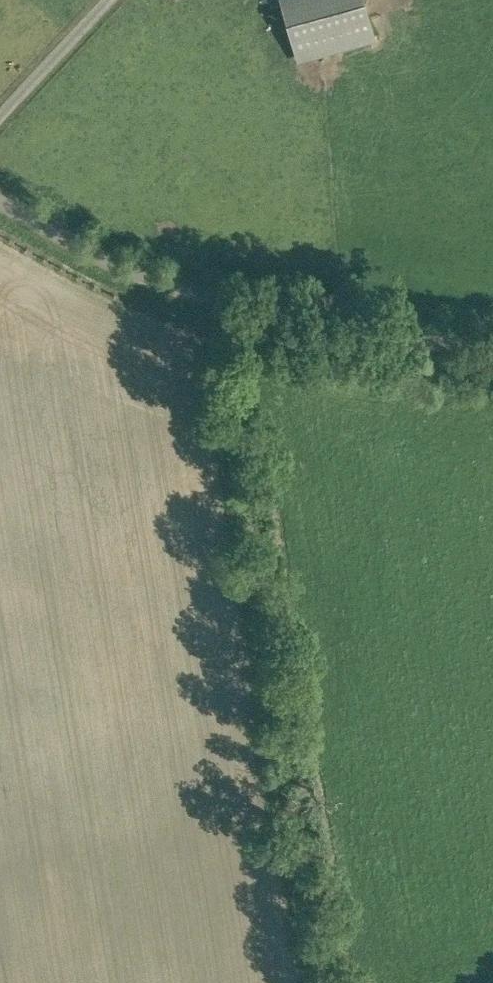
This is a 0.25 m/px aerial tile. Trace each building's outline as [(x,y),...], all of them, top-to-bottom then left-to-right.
[(297,62),(375,40),(364,0),(280,0),(297,62)]
